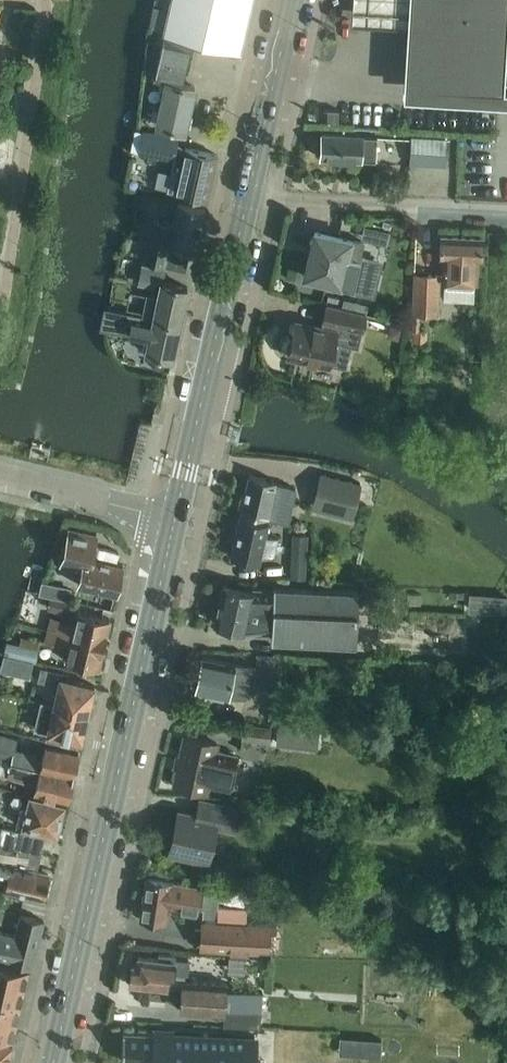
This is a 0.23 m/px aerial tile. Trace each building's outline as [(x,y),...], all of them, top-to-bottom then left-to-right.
[(191,39),(240,50),(251,0),(170,0),(163,33),(165,34),(191,39)] [(406,27),(408,0),(352,0),(350,25),(354,25),(374,26),(394,27),(406,27)] [(402,99),(506,106),(506,0),(408,0),(406,27),(402,97),(402,99)] [(161,42),(157,59),(153,79),(165,81),(155,125),(185,131),(195,86),(181,84),(191,39),(165,34),(163,42),(161,42)] [(328,109),(327,123),(339,124),(339,110),(328,109)] [(143,129),(139,152),(175,159),(179,135),(143,129)] [(320,134),(319,159),(375,161),(377,137),(320,134)] [(411,136),(410,163),(443,165),(444,138),(411,136)] [(218,156),(185,148),(180,167),(172,165),(166,190),(208,200),(218,156)] [(189,252),(196,253),(206,209),(176,202),(172,221),(153,217),(143,259),(186,268),(189,252)] [(364,225),(361,239),(387,245),(390,232),(364,225)] [(310,244),(302,275),(308,276),(309,279),(317,281),(319,279),(340,284),(340,282),(352,285),(351,289),(372,294),(380,262),(359,257),(362,241),(313,230),(312,234),(309,238),(310,244)] [(440,235),(439,258),(443,258),(442,280),(445,281),(444,299),(474,301),(475,282),(476,282),(477,260),(481,260),(482,237),(440,235)] [(142,265),(139,281),(159,286),(157,295),(146,293),(142,313),(153,316),(154,316),(168,319),(179,321),(187,287),(163,282),(166,270),(142,265)] [(439,276),(414,274),(412,313),(437,314),(439,276)] [(344,298),(342,307),(366,313),(368,303),(344,298)] [(328,366),(334,341),(358,346),(367,313),(366,313),(342,307),(326,303),(320,327),(294,321),(290,337),(288,340),(286,348),(287,351),(286,356),(328,366)] [(125,310),(124,321),(130,323),(127,334),(148,339),(145,353),(171,359),(179,321),(168,319),(154,316),(153,316),(142,313),(125,310)] [(389,324),(386,335),(398,338),(400,327),(389,324)] [(428,343),(428,331),(415,330),(414,342),(428,343)] [(247,474),(246,478),(243,494),(239,495),(237,505),(240,508),(240,510),(268,518),(289,522),(296,487),(275,484),(276,479),(247,474)] [(319,474),(314,503),(312,509),(352,517),(359,482),(319,474)] [(238,515),(229,556),(259,563),(261,553),(275,556),(279,538),(266,535),(269,522),(238,515)] [(60,564),(81,569),(77,584),(115,593),(122,564),(90,557),(95,534),(68,528),(65,542),(61,544),(60,550),(62,553),(60,564)] [(308,534),(292,533),(290,577),(307,578),(308,534)] [(59,584),(56,597),(68,599),(71,587),(59,584)] [(246,630),(270,627),(272,596),(252,595),(253,589),(222,584),(213,623),(214,623),(246,630)] [(272,596),(270,627),(271,627),(270,640),(355,645),(358,590),(273,586),(273,587),(273,596),(272,596)] [(253,589),(252,595),(272,596),(273,596),(273,587),(253,587),(253,589)] [(68,601),(50,597),(47,608),(66,613),(68,601)] [(51,616),(47,631),(48,631),(82,639),(105,645),(111,619),(77,611),(74,621),(51,616)] [(99,668),(105,645),(82,639),(48,631),(47,631),(44,643),(67,649),(65,660),(99,668)] [(8,653),(14,655),(38,661),(41,649),(17,642),(11,641),(8,653)] [(256,664),(256,668),(252,668),(250,677),(282,678),(283,655),(270,654),(257,653),(256,664)] [(200,655),(193,690),(228,697),(246,697),(250,677),(252,668),(253,664),(251,664),(235,663),(235,662),(200,655)] [(26,671),(28,661),(13,657),(11,667),(26,671)] [(48,731),(81,740),(89,707),(93,707),(97,691),(93,690),(95,685),(61,677),(62,672),(41,666),(37,680),(58,685),(54,704),(49,723),(29,717),(25,731),(47,736),(48,731)] [(287,720),(288,697),(269,696),(268,719),(287,720)] [(11,715),(0,713),(0,726),(8,728),(11,715)] [(271,727),(242,723),(240,739),(269,743),(271,727)] [(278,724),(276,743),(318,747),(320,729),(278,724)] [(8,774),(8,772),(16,774),(16,776),(30,779),(31,774),(39,776),(35,791),(67,799),(78,751),(46,744),(43,759),(35,758),(36,752),(22,749),(22,751),(13,749),(16,736),(0,732),(0,772),(8,774)] [(183,735),(172,784),(207,792),(208,785),(231,790),(239,754),(216,749),(218,742),(183,735)] [(15,824),(22,825),(56,834),(63,804),(29,796),(27,807),(20,805),(15,824)] [(179,811),(170,852),(208,860),(216,824),(236,829),(240,809),(201,800),(198,815),(179,811)] [(0,825),(0,875),(3,876),(1,887),(5,888),(42,897),(47,873),(36,870),(44,836),(0,825)] [(145,875),(138,918),(153,921),(165,923),(165,921),(168,906),(198,911),(198,908),(203,909),(203,919),(207,919),(217,920),(246,922),(246,915),(247,907),(217,906),(220,889),(203,885),(202,885),(145,875)] [(44,920),(19,914),(14,935),(0,931),(0,960),(33,968),(44,920)] [(192,929),(192,939),(199,939),(199,948),(229,949),(245,950),(258,950),(275,951),(276,928),(276,925),(246,922),(217,920),(207,919),(203,919),(200,919),(200,920),(200,930),(192,929)] [(130,963),(128,984),(168,987),(168,982),(180,983),(179,1011),(223,1014),(223,1024),(244,1025),(260,1026),(260,1024),(261,1011),(262,991),(226,989),(226,982),(185,979),(186,974),(188,974),(189,959),(175,958),(176,953),(159,952),(158,958),(136,956),(135,963),(130,963)] [(24,987),(28,970),(0,963),(0,982),(24,987)] [(20,1004),(24,987),(0,982),(0,1000),(20,1004)] [(16,1022),(20,1004),(0,1000),(0,1019),(16,1022)] [(11,1040),(16,1022),(0,1019),(0,1037),(11,1040)] [(124,1061),(152,1062),(257,1062),(258,1036),(153,1030),(152,1033),(125,1031),(124,1061)] [(381,1057),(382,1040),(340,1037),(339,1054),(381,1057)] [(12,1045),(0,1042),(0,1062),(8,1062),(12,1045)]
